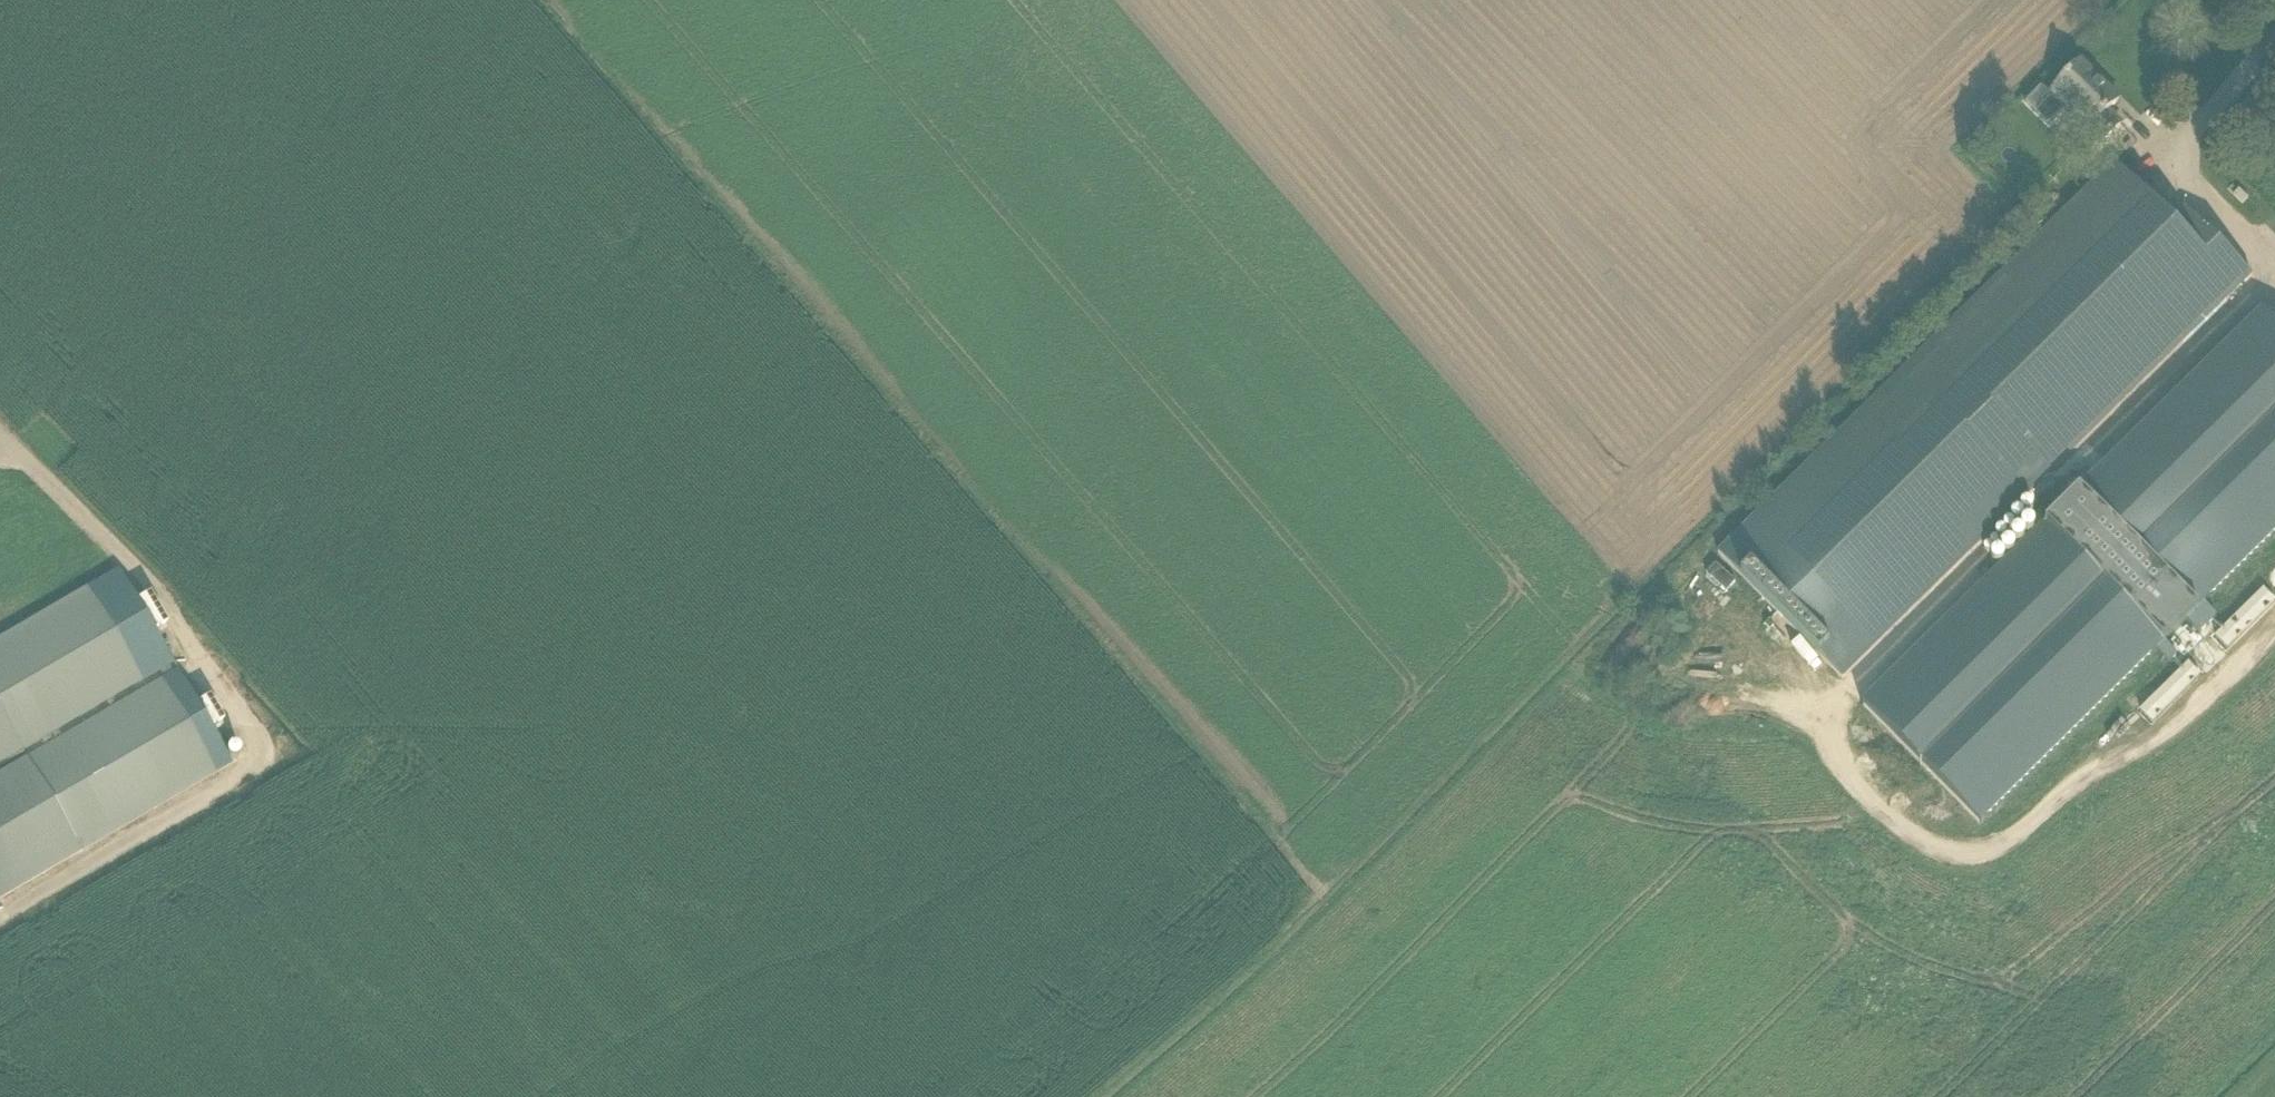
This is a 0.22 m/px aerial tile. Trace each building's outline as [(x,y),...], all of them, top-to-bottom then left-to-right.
[(2081,63),(2049,95),(2100,145),(2120,124),(2107,112),(2119,100),(2081,63)] [(2053,471),(2252,276),(2186,209),(2172,222),(2114,163),(1718,554),(1842,679),(1979,544),(1997,527),(2023,501),(2053,471)] [(1862,706),(1980,826),(2156,653),(2168,665),(2176,657),(2164,645),(2186,623),(2198,635),(2216,618),(2204,606),(2274,536),(2274,326),(2262,312),(1862,706)] [(231,764),(118,570),(0,639),(0,899),(231,764)] [(2265,1096),(2274,1096),(2274,1087),(2265,1096)]
